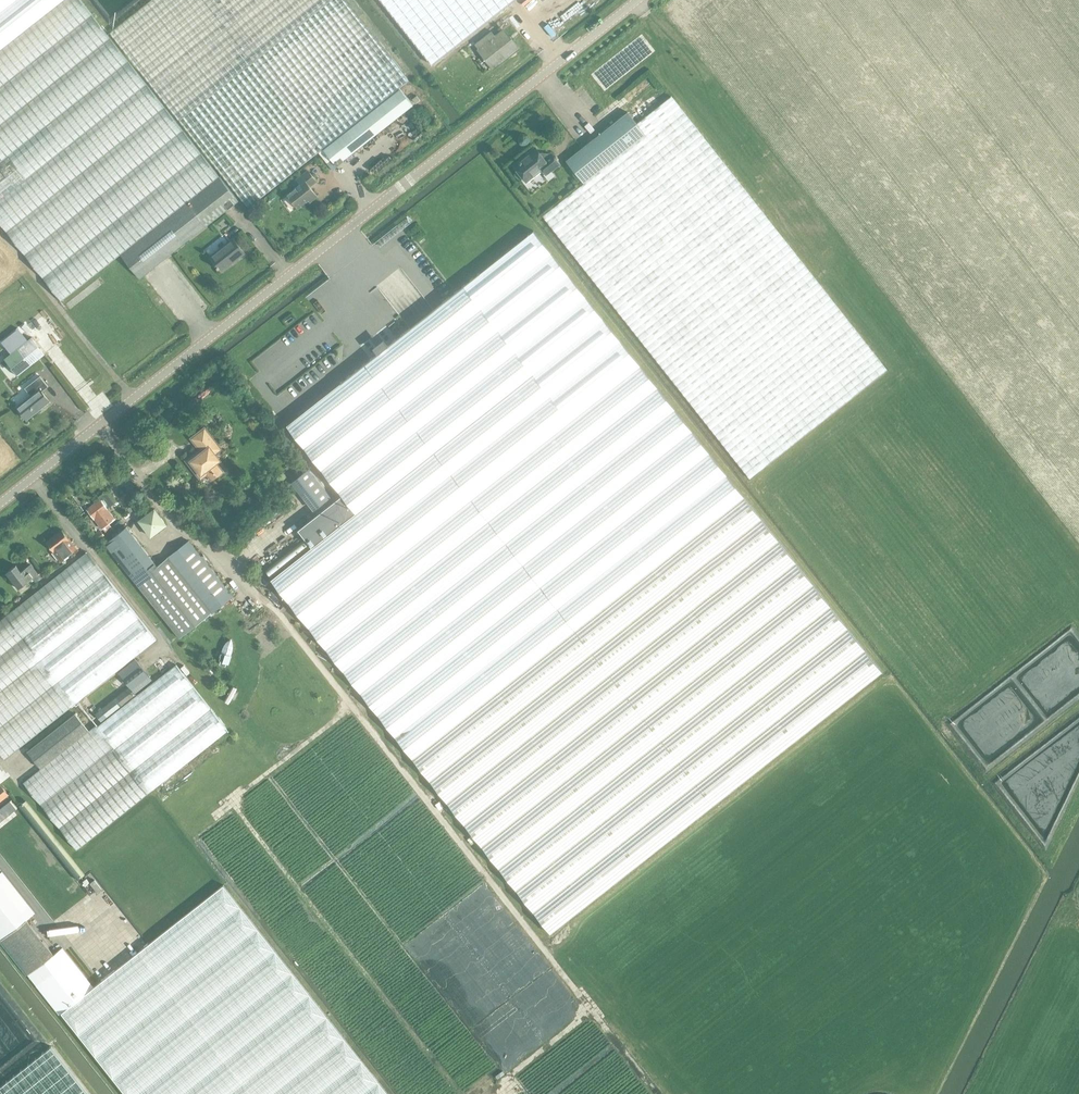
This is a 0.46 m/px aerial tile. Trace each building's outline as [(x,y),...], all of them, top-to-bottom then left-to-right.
[(61,300),(120,254),(219,176),(81,0),(0,0),(0,223),(61,300)] [(111,33),(249,208),(324,148),(337,166),(413,105),(399,88),(409,80),(346,0),(152,0),(111,33)] [(432,64),(513,0),(381,0),(432,64)] [(480,50),(493,66),(517,48),(504,31),(480,50)] [(607,61),(592,74),(606,89),(621,75),(607,61)] [(584,183),(543,215),(759,488),(896,381),(680,107),(671,96),(636,123),(646,135),(584,183)] [(628,112),(566,160),(584,183),(646,135),(636,123),(628,112)] [(559,164),(551,153),(544,159),(535,147),(521,158),(521,160),(514,165),(517,170),(516,171),(515,173),(519,177),(521,178),(523,176),(526,181),(542,168),(546,174),(559,164)] [(309,186),(316,180),(308,170),(297,179),(301,184),(287,194),(298,207),(308,199),(310,201),(317,196),(309,186)] [(238,200),(219,176),(120,254),(139,278),(238,200)] [(312,547),(271,579),(412,758),(550,933),(882,671),(744,496),(533,230),(481,271),(480,272),(479,272),(433,309),(410,327),(409,328),(386,346),(383,343),(377,348),(380,351),(340,382),(339,383),(287,425),(342,495),(298,529),(312,547)] [(216,266),(218,268),(219,268),(221,270),(231,263),(230,262),(236,257),(237,258),(244,252),(232,238),(209,256),(217,265),(216,266)] [(32,337),(4,359),(18,376),(45,354),(32,337)] [(25,388),(31,395),(16,406),(26,419),(50,401),(42,391),(48,386),(40,376),(25,388)] [(220,448),(205,428),(192,438),(201,449),(187,460),(194,469),(197,467),(201,473),(205,470),(212,479),(222,471),(215,462),(219,459),(214,453),(220,448)] [(309,468),(295,479),(317,507),(331,496),(309,468)] [(67,492),(62,496),(66,501),(72,497),(67,492)] [(100,500),(88,509),(103,527),(115,517),(100,500)] [(166,524),(155,508),(139,520),(151,536),(166,524)] [(106,543),(135,579),(155,563),(127,527),(106,543)] [(76,546),(63,529),(47,542),(61,561),(71,553),(70,551),(76,546)] [(100,530),(93,535),(99,542),(105,536),(100,530)] [(233,595),(224,584),(188,540),(155,567),(154,566),(140,577),(185,634),(233,595)] [(86,551),(45,584),(16,607),(85,694),(156,639),(139,618),(102,572),(86,551)] [(29,581),(31,584),(40,577),(38,574),(38,573),(31,564),(22,571),(17,565),(8,572),(20,588),(29,581)] [(75,702),(6,615),(0,620),(0,752),(5,757),(75,702)] [(221,656),(220,660),(221,660),(220,665),(226,666),(227,663),(229,663),(232,655),(231,655),(233,651),(234,647),(233,643),(233,641),(231,638),(227,640),(226,642),(224,645),(223,648),(222,652),(221,653),(220,656),(221,656)] [(102,721),(122,705),(153,680),(136,658),(119,672),(130,686),(96,713),(102,721)] [(169,668),(162,658),(155,664),(162,673),(169,668)] [(228,731),(176,665),(106,721),(98,728),(96,725),(89,731),(75,713),(28,751),(41,768),(23,783),(76,850),(228,731)] [(9,794),(1,784),(0,785),(0,801),(9,794)] [(0,809),(0,822),(17,809),(10,801),(0,809)] [(0,873),(0,938),(1,939),(28,975),(59,1013),(60,1012),(126,1093),(390,1093),(222,883),(93,986),(63,948),(54,954),(27,919),(35,912),(3,871),(0,873)] [(52,1046),(0,1087),(0,1093),(89,1093),(52,1046)]
